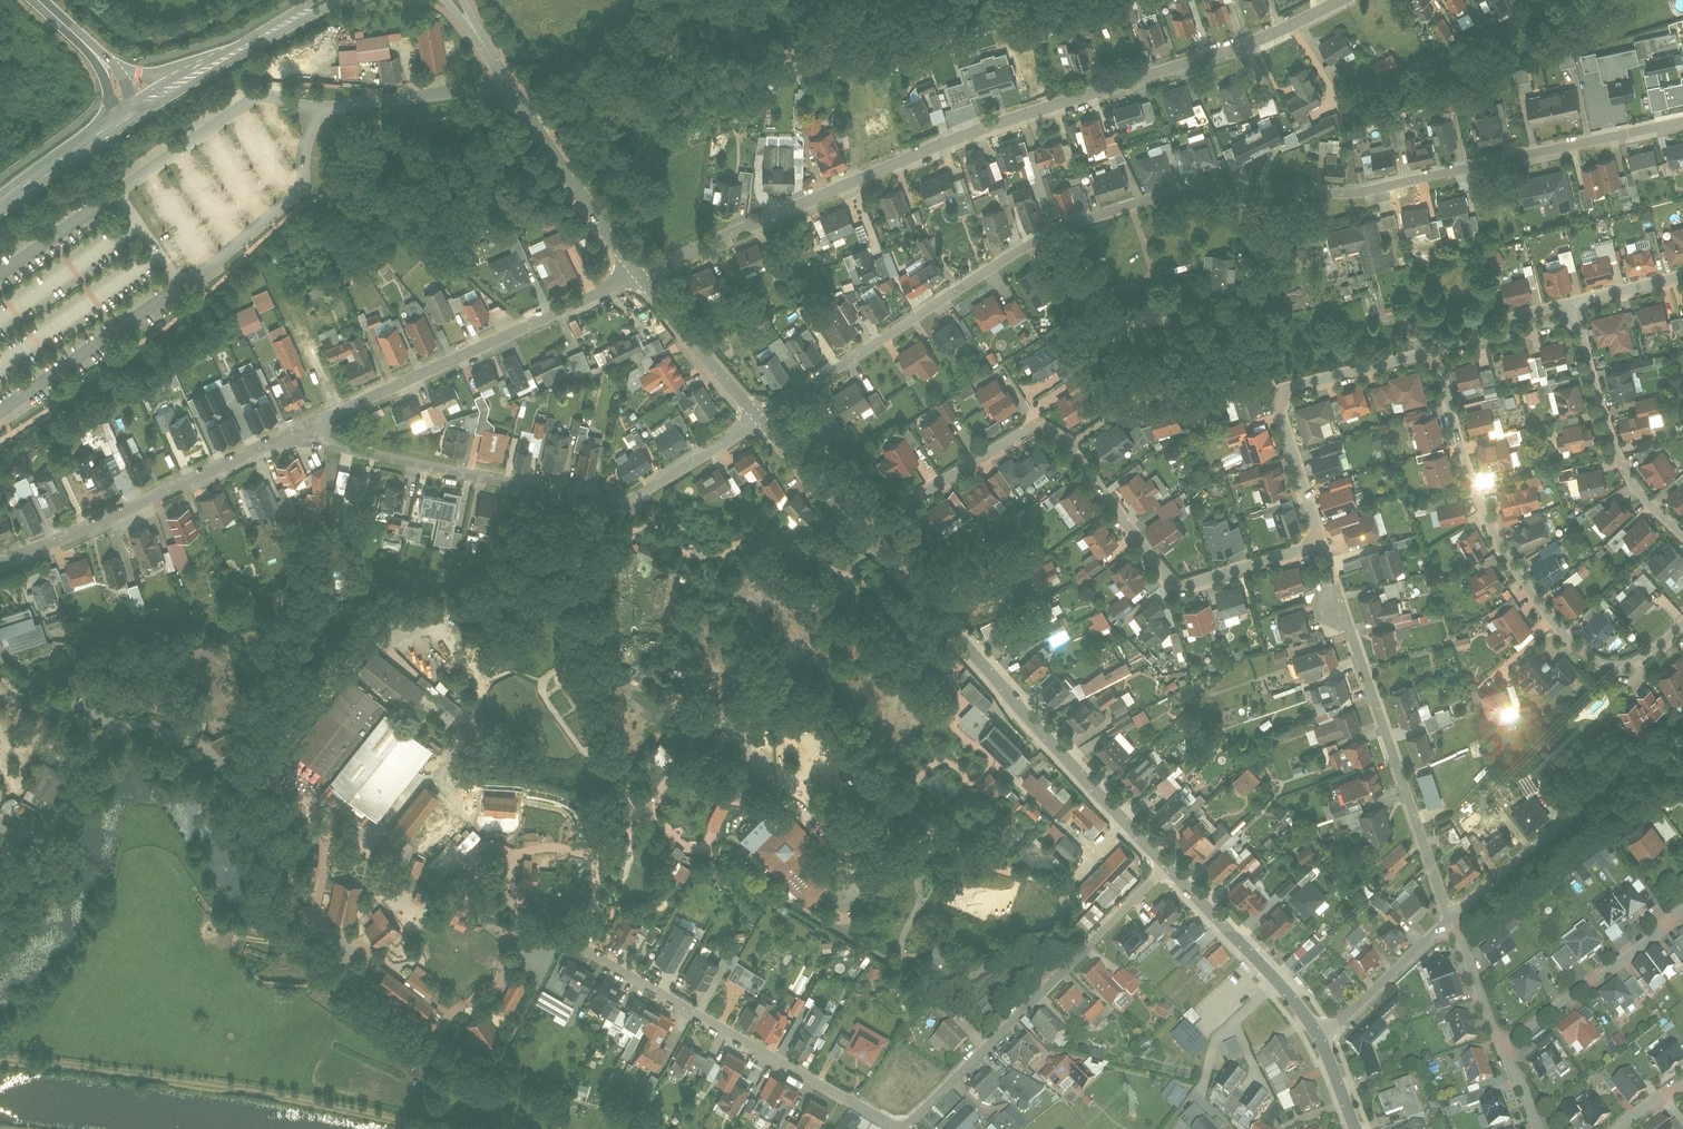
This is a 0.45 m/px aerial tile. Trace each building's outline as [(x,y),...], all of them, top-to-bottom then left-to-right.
[(1253,19),(1272,10),(1267,0),(1247,0),(1245,1),(1253,19)] [(1422,21),(1442,11),(1436,0),(1411,0),(1422,21)] [(1452,14),(1469,5),(1466,0),(1445,0),(1452,14)] [(1496,18),(1513,10),(1508,0),(1487,0),(1496,18)] [(1206,10),(1212,26),(1232,20),(1226,3),(1206,10)] [(1147,24),(1159,21),(1157,13),(1145,16),(1147,24)] [(1173,19),(1179,36),(1198,30),(1193,13),(1173,19)] [(1141,28),(1147,47),(1168,41),(1162,21),(1141,28)] [(417,27),(423,69),(447,66),(441,24),(417,27)] [(1093,44),(1104,43),(1102,30),(1091,32),(1093,44)] [(1342,32),(1320,46),(1333,67),(1355,53),(1342,32)] [(356,37),(360,61),(391,57),(388,33),(356,37)] [(1600,45),(1602,53),(1630,47),(1628,39),(1600,45)] [(1095,66),(1090,45),(1072,50),(1077,70),(1083,69),(1085,69),(1088,69),(1089,67),(1095,66)] [(1574,52),(1560,55),(1564,69),(1578,65),(1574,52)] [(1676,52),(1646,59),(1650,76),(1680,69),(1676,52)] [(1393,55),(1374,65),(1383,81),(1402,71),(1393,55)] [(1015,86),(1006,56),(960,70),(964,83),(946,89),(953,110),(972,104),(971,99),(1015,86)] [(400,57),(377,61),(381,83),(404,79),(400,57)] [(811,63),(812,88),(822,88),(821,62),(811,63)] [(341,64),(342,79),(360,78),(359,63),(341,64)] [(1298,95),(1287,100),(1296,118),(1325,104),(1307,68),(1289,76),(1298,95)] [(1517,83),(1531,82),(1531,93),(1534,93),(1533,68),(1516,69),(1517,83)] [(1609,80),(1614,102),(1637,97),(1632,75),(1609,80)] [(1245,80),(1219,88),(1228,122),(1255,114),(1245,80)] [(1186,85),(1161,93),(1171,122),(1196,113),(1186,85)] [(796,88),(796,117),(804,117),(804,132),(814,132),(814,127),(821,127),(822,116),(804,116),(804,88),(796,88)] [(1528,102),(1533,127),(1546,124),(1571,119),(1583,116),(1578,91),(1528,102)] [(1441,97),(1442,106),(1448,105),(1449,110),(1457,109),(1455,95),(1441,97)] [(904,105),(912,127),(932,119),(924,97),(904,105)] [(1275,98),(1258,103),(1262,118),(1279,114),(1275,98)] [(1140,101),(1115,108),(1121,126),(1145,119),(1140,101)] [(1484,149),(1506,144),(1498,109),(1476,114),(1484,149)] [(1338,131),(1331,115),(1296,132),(1304,147),(1338,131)] [(1108,145),(1099,117),(1082,123),(1091,150),(1108,145)] [(1451,120),(1432,124),(1440,162),(1460,158),(1451,120)] [(1277,123),(1233,144),(1242,161),(1285,141),(1277,123)] [(837,149),(830,132),(811,140),(813,146),(811,147),(814,153),(815,152),(824,175),(846,165),(838,148),(837,149)] [(1219,166),(1210,137),(1189,143),(1191,147),(1181,150),(1188,173),(1198,170),(1199,173),(1219,166)] [(1405,140),(1412,169),(1437,163),(1433,142),(1417,146),(1415,138),(1405,140)] [(1019,141),(1001,147),(1008,169),(1026,164),(1019,141)] [(1060,142),(1035,148),(1039,162),(1051,159),(1052,163),(1065,160),(1060,142)] [(1667,146),(1672,168),(1682,166),(1682,142),(1667,146)] [(795,192),(794,145),(765,145),(765,180),(765,192),(789,192),(795,192)] [(1656,149),(1631,155),(1636,178),(1661,173),(1656,149)] [(1148,179),(1151,188),(1177,180),(1167,150),(1136,160),(1143,181),(1148,179)] [(1372,154),(1377,175),(1397,170),(1393,150),(1372,154)] [(984,155),(966,161),(976,188),(994,182),(984,155)] [(1613,159),(1597,163),(1598,166),(1603,190),(1619,186),(1613,159)] [(1326,160),(1325,179),(1345,181),(1347,161),(1326,160)] [(1122,165),(1092,174),(1101,201),(1130,192),(1122,165)] [(1598,166),(1582,170),(1588,197),(1604,193),(1603,190),(1598,166)] [(739,191),(751,192),(753,172),(739,171),(738,182),(716,180),(713,206),(737,208),(739,191)] [(948,171),(922,182),(931,205),(958,194),(948,171)] [(1574,209),(1566,171),(1519,182),(1525,209),(1544,205),(1547,215),(1574,209)] [(1014,190),(1025,227),(1043,222),(1032,184),(1014,190)] [(1053,191),(1060,215),(1079,209),(1072,186),(1053,191)] [(911,210),(902,190),(885,197),(894,217),(911,210)] [(952,198),(959,219),(985,211),(979,190),(952,198)] [(1473,236),(1465,198),(1438,204),(1444,227),(1454,225),(1457,239),(1473,236)] [(855,230),(844,206),(820,217),(830,241),(855,230)] [(1014,235),(1005,207),(982,214),(991,242),(1014,235)] [(1433,231),(1428,207),(1400,213),(1406,237),(1433,231)] [(920,210),(911,212),(914,226),(923,224),(920,210)] [(1391,267),(1380,218),(1325,231),(1331,258),(1360,252),(1365,273),(1391,267)] [(545,253),(554,273),(542,278),(547,288),(555,285),(555,286),(559,284),(560,287),(581,277),(568,247),(573,245),(565,228),(544,237),(550,250),(545,253)] [(1670,266),(1682,263),(1682,228),(1671,231),(1674,240),(1664,242),(1670,266)] [(1311,256),(1309,247),(1324,243),(1322,234),(1297,240),(1302,258),(1311,256)] [(849,254),(861,281),(879,273),(868,246),(849,254)] [(1626,254),(1631,277),(1659,270),(1654,247),(1626,254)] [(737,257),(744,275),(767,265),(760,248),(737,257)] [(504,278),(510,292),(534,281),(520,250),(488,264),(496,281),(504,278)] [(1497,268),(1507,262),(1500,251),(1490,256),(1497,268)] [(1243,258),(1214,255),(1211,286),(1240,289),(1243,258)] [(1584,263),(1590,286),(1616,280),(1610,257),(1584,263)] [(433,266),(443,276),(451,268),(441,258),(433,266)] [(934,261),(918,270),(929,288),(945,279),(934,261)] [(1526,273),(1535,272),(1533,264),(1525,266),(1526,273)] [(1568,264),(1543,270),(1549,296),(1574,290),(1568,264)] [(1041,265),(1018,278),(1036,309),(1059,296),(1041,265)] [(710,266),(683,278),(692,299),(720,287),(710,266)] [(364,268),(355,271),(358,282),(367,280),(364,268)] [(913,298),(929,288),(918,270),(903,280),(913,298)] [(892,276),(880,284),(885,291),(897,283),(892,276)] [(1533,297),(1528,276),(1503,283),(1508,303),(1514,302),(1514,304),(1527,301),(1526,299),(1533,297)] [(314,288),(309,291),(312,298),(326,291),(320,279),(312,283),(314,288)] [(1345,299),(1354,297),(1351,284),(1342,286),(1345,299)] [(269,288),(252,295),(259,312),(276,305),(269,288)] [(424,295),(436,322),(452,314),(440,288),(424,295)] [(470,300),(479,295),(475,288),(466,294),(470,300)] [(861,301),(874,322),(892,311),(879,290),(861,301)] [(986,332),(1010,318),(1015,326),(1029,317),(1017,297),(1003,306),(995,293),(971,307),(986,332)] [(463,304),(473,325),(490,317),(481,296),(463,304)] [(406,304),(411,317),(424,312),(418,299),(406,304)] [(1670,326),(1664,302),(1642,307),(1647,331),(1670,326)] [(494,320),(507,314),(501,303),(489,310),(494,320)] [(246,334),(265,326),(255,304),(236,312),(246,334)] [(820,318),(837,346),(856,334),(839,307),(820,318)] [(1614,353),(1635,349),(1627,311),(1606,316),(1607,320),(1593,323),(1599,347),(1612,344),(1614,353)] [(396,327),(392,317),(382,321),(379,314),(367,319),(365,312),(358,315),(364,329),(375,325),(378,334),(396,327)] [(405,323),(418,353),(435,346),(422,316),(405,323)] [(570,322),(577,337),(584,334),(577,319),(570,322)] [(974,338),(963,319),(949,328),(947,325),(933,333),(946,355),(974,338)] [(790,339),(806,365),(824,354),(808,327),(790,339)] [(319,333),(322,343),(339,339),(336,328),(319,333)] [(378,336),(390,364),(409,356),(397,328),(378,336)] [(643,350),(635,332),(606,345),(614,363),(643,350)] [(272,340),(284,366),(301,359),(290,333),(272,340)] [(344,366),(351,383),(378,371),(361,333),(326,349),(331,360),(352,351),(356,360),(344,366)] [(941,369),(924,339),(899,354),(910,374),(918,369),(924,379),(941,369)] [(1543,368),(1570,362),(1565,340),(1538,347),(1543,368)] [(1069,365),(1054,341),(1026,358),(1041,382),(1069,365)] [(1507,376),(1533,370),(1527,348),(1502,354),(1507,376)] [(558,350),(530,363),(537,378),(543,376),(547,384),(563,376),(559,368),(565,366),(558,350)] [(576,377),(592,372),(584,350),(568,355),(576,377)] [(664,393),(686,380),(670,355),(649,368),(650,371),(640,377),(648,389),(658,383),(664,393)] [(1659,367),(1669,365),(1667,355),(1657,357),(1659,367)] [(748,372),(762,394),(782,382),(768,360),(748,372)] [(1483,385),(1477,361),(1455,367),(1461,390),(1483,385)] [(491,363),(471,372),(480,392),(500,382),(491,363)] [(1633,368),(1606,374),(1613,401),(1639,396),(1633,368)] [(517,369),(502,376),(510,393),(525,386),(517,369)] [(1430,403),(1421,370),(1402,376),(1403,378),(1391,381),(1392,383),(1382,386),(1387,402),(1396,399),(1397,401),(1403,399),(1406,410),(1430,403)] [(286,410),(307,400),(300,385),(297,386),(290,371),(278,376),(285,392),(279,394),(286,410)] [(977,392),(986,407),(991,404),(1009,393),(1000,378),(977,392)] [(451,382),(428,392),(437,411),(460,401),(451,382)] [(869,401),(858,383),(833,397),(844,416),(869,401)] [(1088,383),(1058,402),(1073,425),(1103,407),(1088,383)] [(1233,390),(1241,417),(1264,410),(1256,383),(1233,390)] [(1365,383),(1337,391),(1346,419),(1373,411),(1365,383)] [(1580,383),(1554,390),(1561,416),(1586,409),(1580,383)] [(694,410),(701,421),(718,411),(703,386),(679,401),(688,415),(694,410)] [(1484,388),(1486,397),(1498,395),(1497,386),(1484,388)] [(206,392),(215,410),(227,405),(219,387),(206,392)] [(243,397),(255,425),(273,417),(261,389),(243,397)] [(1542,402),(1539,389),(1526,393),(1530,405),(1542,402)] [(991,404),(1000,419),(1023,405),(1013,390),(1009,393),(991,404)] [(194,398),(202,416),(215,410),(206,392),(194,398)] [(1507,397),(1509,408),(1518,406),(1516,396),(1507,397)] [(414,398),(392,408),(401,428),(423,418),(414,398)] [(1330,398),(1295,408),(1306,444),(1326,438),(1322,422),(1336,418),(1330,398)] [(1150,409),(1158,437),(1185,429),(1178,402),(1150,409)] [(1491,406),(1466,413),(1472,435),(1497,429),(1491,406)] [(168,428),(177,448),(201,438),(190,415),(179,420),(173,408),(155,416),(162,431),(168,428)] [(1619,420),(1624,439),(1654,431),(1649,412),(1619,420)] [(941,414),(920,427),(937,453),(957,441),(941,414)] [(220,423),(228,441),(241,435),(232,417),(220,423)] [(1441,443),(1434,417),(1413,423),(1419,449),(1441,443)] [(108,441),(121,435),(114,419),(101,425),(108,441)] [(990,435),(1004,427),(999,420),(985,428),(990,435)] [(1563,453),(1597,443),(1592,425),(1585,427),(1584,422),(1564,428),(1565,433),(1558,435),(1563,453)] [(208,428),(216,446),(228,441),(220,423),(208,428)] [(1119,423),(1095,440),(1111,463),(1135,445),(1119,423)] [(653,439),(666,458),(689,443),(676,424),(653,439)] [(449,426),(443,452),(463,457),(469,431),(449,426)] [(1274,454),(1266,427),(1245,434),(1253,461),(1274,454)] [(625,435),(634,449),(646,442),(638,428),(625,435)] [(485,429),(478,456),(503,462),(509,434),(485,429)] [(91,430),(80,435),(84,444),(95,439),(91,430)] [(572,435),(549,430),(542,465),(565,470),(572,435)] [(532,440),(520,437),(513,467),(530,470),(534,453),(529,451),(532,440)] [(919,461),(904,437),(882,450),(887,459),(881,463),(887,472),(894,468),(897,475),(919,461)] [(1515,465),(1508,437),(1477,445),(1484,473),(1515,465)] [(118,443),(136,485),(153,478),(144,457),(136,461),(126,440),(118,443)] [(603,445),(583,440),(576,472),(596,477),(603,445)] [(640,445),(615,462),(629,483),(654,467),(640,445)] [(1053,467),(1040,445),(1015,460),(1013,457),(999,466),(1012,486),(1025,477),(1028,482),(1053,467)] [(751,448),(733,460),(743,474),(751,468),(758,479),(768,473),(751,448)] [(1346,471),(1339,449),(1309,457),(1316,480),(1346,471)] [(1664,450),(1641,464),(1657,488),(1680,473),(1664,450)] [(1223,458),(1226,466),(1243,459),(1240,452),(1223,458)] [(1449,453),(1424,459),(1431,486),(1456,481),(1449,453)] [(85,467),(94,488),(114,479),(105,458),(85,467)] [(297,459),(277,468),(286,487),(306,478),(297,459)] [(308,493),(309,524),(322,524),(321,507),(328,505),(328,480),(328,481),(328,475),(327,472),(327,465),(312,469),(312,484),(303,486),(313,486),(313,492),(308,493)] [(718,465),(695,480),(708,500),(731,485),(718,465)] [(1257,473),(1265,500),(1285,494),(1277,468),(1257,473)] [(1608,491),(1601,468),(1577,474),(1583,498),(1608,491)] [(339,469),(336,484),(338,485),(338,487),(346,489),(350,471),(339,469)] [(37,479),(51,510),(68,502),(54,471),(37,479)] [(1124,482),(1118,485),(1131,503),(1133,501),(1134,503),(1142,514),(1159,501),(1154,494),(1162,488),(1152,475),(1144,481),(1137,472),(1124,482)] [(1047,473),(1035,479),(1038,485),(1050,479),(1047,473)] [(368,482),(349,477),(344,496),(363,501),(368,482)] [(775,477),(762,485),(773,503),(787,494),(775,477)] [(985,477),(963,492),(977,512),(982,508),(990,519),(1001,512),(993,500),(999,496),(985,477)] [(263,481),(247,489),(259,515),(275,508),(263,481)] [(1353,482),(1320,492),(1326,515),(1360,505),(1353,482)] [(1668,497),(1682,514),(1682,483),(1668,497)] [(1540,504),(1536,484),(1498,493),(1500,501),(1503,501),(1506,512),(1540,504)] [(407,491),(387,486),(381,508),(401,513),(407,491)] [(1079,486),(1060,499),(1077,522),(1096,509),(1079,486)] [(223,490),(200,500),(213,528),(235,518),(223,490)] [(458,500),(422,492),(416,514),(439,520),(452,523),(458,500)] [(796,495),(783,507),(801,527),(814,515),(796,495)] [(504,501),(482,496),(476,520),(479,521),(477,529),(491,533),(493,525),(498,526),(504,501)] [(962,514),(949,496),(924,515),(937,532),(962,514)] [(32,497),(12,506),(25,535),(45,526),(32,497)] [(1464,498),(1438,504),(1443,527),(1469,521),(1464,498)] [(1633,516),(1618,498),(1595,518),(1610,535),(1633,516)] [(1415,505),(1416,514),(1427,513),(1426,504),(1415,505)] [(1296,506),(1274,512),(1281,536),(1303,530),(1296,506)] [(188,508),(166,518),(178,544),(200,535),(188,508)] [(1170,510),(1147,527),(1166,553),(1190,536),(1170,510)] [(1381,537),(1374,512),(1361,516),(1359,510),(1329,520),(1333,534),(1345,531),(1350,546),(1381,537)] [(0,515),(0,539),(14,534),(6,513),(0,515)] [(1229,516),(1204,523),(1214,558),(1239,550),(1229,516)] [(1660,535),(1645,517),(1624,535),(1640,553),(1660,535)] [(1553,539),(1545,518),(1512,531),(1520,552),(1553,539)] [(1104,521),(1085,535),(1102,559),(1121,545),(1104,521)] [(406,538),(420,541),(423,528),(408,525),(406,538)] [(149,526),(128,536),(142,566),(163,557),(149,526)] [(1477,528),(1457,540),(1469,563),(1490,551),(1477,528)] [(477,552),(480,536),(469,534),(465,549),(477,552)] [(1396,540),(1398,547),(1415,543),(1413,535),(1396,540)] [(384,541),(384,548),(399,550),(399,542),(384,541)] [(1670,542),(1648,560),(1666,581),(1682,566),(1682,556),(1670,542)] [(637,552),(636,555),(652,561),(657,550),(640,544),(639,546),(636,543),(633,545),(630,546),(637,552)] [(1401,548),(1381,553),(1387,574),(1388,577),(1408,571),(1401,548)] [(1368,580),(1387,574),(1381,553),(1380,550),(1361,556),(1368,580)] [(1532,566),(1546,587),(1568,572),(1554,552),(1532,566)] [(119,556),(102,562),(110,587),(128,582),(119,556)] [(94,578),(88,557),(63,564),(70,586),(94,578)] [(1131,558),(1111,573),(1129,598),(1150,583),(1131,558)] [(684,563),(680,574),(678,579),(688,583),(694,567),(684,563)] [(1041,572),(1038,564),(1021,571),(1032,597),(1048,590),(1045,583),(1059,577),(1055,566),(1041,572)] [(1505,584),(1494,564),(1471,577),(1476,587),(1474,589),(1482,602),(1495,595),(1493,592),(1505,584)] [(1309,588),(1301,565),(1273,575),(1281,597),(1309,588)] [(57,603),(50,583),(61,579),(57,567),(47,570),(46,569),(29,575),(40,609),(57,603)] [(703,603),(713,582),(702,577),(693,599),(703,603)] [(1388,596),(1401,593),(1401,590),(1408,589),(1406,579),(1385,583),(1388,596)] [(1241,581),(1216,590),(1226,619),(1251,611),(1241,581)] [(1574,581),(1553,597),(1569,619),(1590,604),(1574,581)] [(130,588),(133,596),(141,594),(138,585),(130,588)] [(1654,602),(1640,585),(1618,604),(1632,621),(1654,602)] [(1388,616),(1388,615),(1402,615),(1399,600),(1383,602),(1381,595),(1360,602),(1366,623),(1388,616)] [(1156,597),(1133,614),(1155,644),(1173,631),(1160,614),(1165,610),(1156,597)] [(1512,598),(1497,610),(1500,615),(1516,603),(1512,598)] [(1115,612),(1119,618),(1137,606),(1133,600),(1115,612)] [(1211,603),(1184,611),(1190,636),(1217,629),(1211,603)] [(1534,631),(1516,605),(1493,621),(1499,629),(1488,636),(1500,653),(1510,645),(1511,647),(1534,631)] [(1314,633),(1305,607),(1278,616),(1287,642),(1314,633)] [(0,618),(0,645),(0,646),(9,643),(11,651),(46,640),(40,622),(35,623),(30,608),(0,618)] [(190,609),(193,618),(200,616),(198,608),(190,609)] [(1092,616),(1100,630),(1103,628),(1106,633),(1113,629),(1102,610),(1092,616)] [(1618,627),(1604,610),(1580,630),(1595,647),(1618,627)] [(1019,611),(983,626),(991,646),(1027,631),(1019,611)] [(57,615),(45,619),(48,627),(60,623),(57,615)] [(1039,615),(1030,618),(1037,634),(1046,631),(1039,615)] [(1067,627),(1049,636),(1054,646),(1072,637),(1067,627)] [(1396,629),(1373,634),(1377,656),(1400,652),(1396,629)] [(1470,637),(1458,639),(1459,649),(1471,647),(1470,637)] [(1343,664),(1336,644),(1296,658),(1302,678),(1343,664)] [(373,647),(294,749),(331,778),(328,782),(368,813),(377,820),(431,750),(385,714),(396,700),(409,710),(415,703),(426,689),(416,681),(373,647)] [(1278,662),(1289,659),(1286,649),(1275,652),(1278,662)] [(1539,650),(1518,669),(1526,677),(1520,682),(1529,692),(1534,687),(1542,694),(1562,676),(1566,679),(1574,672),(1565,661),(1556,669),(1539,650)] [(1052,666),(1037,651),(1019,667),(1033,683),(1052,666)] [(932,662),(928,658),(921,666),(924,670),(932,662)] [(630,665),(624,668),(622,671),(636,681),(646,667),(652,659),(630,665)] [(1079,697),(1134,673),(1129,662),(1105,672),(1074,685),(1079,697)] [(952,674),(944,666),(934,677),(943,685),(952,674)] [(1658,679),(1673,708),(1682,702),(1682,666),(1658,679)] [(975,705),(960,720),(1017,775),(1033,759),(985,713),(994,704),(992,701),(995,699),(968,669),(961,676),(960,678),(959,681),(959,684),(960,687),(963,691),(961,692),(975,705)] [(711,672),(699,670),(695,695),(707,697),(711,672)] [(421,675),(416,681),(426,689),(415,703),(446,728),(461,707),(421,675)] [(1072,690),(1060,676),(1042,692),(1054,706),(1072,690)] [(1352,697),(1345,678),(1327,684),(1334,703),(1352,697)] [(435,686),(445,692),(449,686),(440,680),(435,686)] [(1515,710),(1507,685),(1480,693),(1488,719),(1515,710)] [(1096,696),(1103,709),(1112,704),(1117,715),(1128,709),(1115,686),(1096,696)] [(1308,700),(1319,697),(1317,687),(1306,689),(1308,700)] [(1412,687),(1391,694),(1403,728),(1424,721),(1412,687)] [(1123,693),(1128,705),(1135,702),(1131,690),(1123,693)] [(1651,730),(1647,722),(1665,712),(1653,690),(1639,697),(1641,701),(1621,712),(1635,738),(1651,730)] [(59,705),(41,694),(35,704),(53,715),(59,705)] [(1105,714),(1089,696),(1068,715),(1083,731),(1093,722),(1095,724),(1105,714)] [(791,704),(784,711),(795,722),(808,709),(797,698),(791,704)] [(1363,728),(1356,708),(1336,715),(1337,719),(1316,726),(1321,742),(1363,728)] [(229,728),(207,741),(221,754),(224,752),(238,745),(229,728)] [(1427,732),(1407,739),(1415,762),(1435,755),(1427,732)] [(1115,735),(1098,751),(1115,769),(1132,753),(1115,735)] [(1373,759),(1366,739),(1347,745),(1354,766),(1373,759)] [(668,773),(679,760),(661,744),(649,757),(668,773)] [(1122,777),(1137,793),(1149,782),(1147,779),(1159,767),(1147,754),(1122,777)] [(668,773),(649,757),(632,778),(641,786),(650,794),(668,773)] [(27,787),(54,801),(69,773),(42,759),(27,787)] [(1233,781),(1245,795),(1262,781),(1251,767),(1233,781)] [(1294,770),(1297,776),(1305,773),(1302,767),(1294,770)] [(1385,793),(1378,771),(1341,783),(1348,805),(1385,793)] [(1038,778),(1032,772),(1021,783),(1054,816),(1057,813),(1065,821),(1071,815),(1087,831),(1084,834),(1092,841),(1109,824),(1084,800),(1080,804),(1065,789),(1057,797),(1047,788),(1053,782),(1043,772),(1038,778)] [(1006,786),(991,773),(979,786),(994,800),(998,795),(1006,786)] [(1429,808),(1442,804),(1431,773),(1419,777),(1429,808)] [(688,776),(683,788),(706,799),(712,787),(688,776)] [(741,779),(735,786),(747,795),(753,788),(741,779)] [(368,813),(328,782),(319,793),(359,824),(368,813)] [(438,796),(423,784),(384,834),(399,846),(438,796)] [(650,794),(641,786),(634,793),(644,801),(650,794)] [(1237,786),(1233,789),(1239,799),(1244,796),(1237,786)] [(27,787),(23,795),(18,799),(13,796),(5,799),(0,807),(0,816),(18,815),(37,818),(42,813),(55,811),(54,801),(27,787)] [(1193,807),(1179,791),(1153,814),(1167,830),(1193,807)] [(1531,794),(1509,811),(1527,834),(1549,818),(1531,794)] [(485,796),(484,811),(515,813),(516,798),(485,796)] [(1042,814),(1028,802),(1024,806),(1021,803),(1013,812),(1019,817),(1022,812),(1035,823),(1042,814)] [(1335,816),(1331,804),(1325,806),(1329,818),(1335,816)] [(1393,835),(1384,806),(1360,814),(1370,843),(1393,835)] [(742,843),(736,850),(764,874),(767,870),(782,882),(778,887),(794,900),(795,897),(814,913),(824,901),(820,897),(835,881),(810,858),(819,848),(812,838),(789,817),(784,823),(783,822),(769,808),(738,840),(742,843)] [(974,830),(951,813),(939,828),(963,846),(974,830)] [(906,816),(895,823),(902,833),(905,839),(916,833),(906,816)] [(1625,839),(1639,858),(1664,839),(1649,821),(1625,839)] [(1218,844),(1198,822),(1180,838),(1200,860),(1218,844)] [(1487,844),(1497,858),(1514,845),(1498,823),(1490,830),(1495,837),(1487,844)] [(1082,851),(1054,824),(1043,836),(1071,863),(1082,851)] [(536,831),(524,832),(525,845),(537,844),(536,831)] [(1467,846),(1473,843),(1468,835),(1462,838),(1467,846)] [(296,838),(277,839),(277,852),(296,851),(296,838)] [(1056,856),(1037,838),(1011,864),(1039,875),(1054,881),(1067,867),(1056,856)] [(868,840),(861,842),(864,849),(870,846),(868,840)] [(1413,855),(1402,842),(1383,859),(1394,871),(1413,855)] [(1303,864),(1318,854),(1312,844),(1297,853),(1303,864)] [(684,855),(677,846),(674,849),(671,851),(678,860),(682,856),(684,855)] [(1135,860),(1121,846),(1078,889),(1093,904),(1097,900),(1108,911),(1139,881),(1127,869),(1135,860)] [(1240,863),(1226,848),(1207,865),(1221,880),(1240,863)] [(1601,853),(1610,863),(1616,859),(1607,848),(1601,853)] [(1661,851),(1654,855),(1659,862),(1666,857),(1661,851)] [(1601,854),(1585,865),(1590,872),(1599,865),(1603,871),(1610,866),(1601,854)] [(1451,876),(1459,887),(1483,870),(1474,858),(1468,863),(1462,855),(1451,863),(1457,871),(1451,876)] [(413,856),(406,875),(410,876),(417,879),(425,861),(413,856)] [(425,866),(445,875),(449,866),(429,856),(425,866)] [(682,856),(678,860),(671,873),(675,876),(674,879),(687,887),(702,860),(682,856)] [(522,869),(520,880),(536,883),(538,872),(531,871),(532,859),(523,859),(522,869)] [(314,885),(318,865),(305,862),(301,882),(314,885)] [(1584,866),(1576,872),(1586,884),(1594,878),(1584,866)] [(406,875),(393,870),(388,883),(405,890),(410,876),(406,875)] [(1269,899),(1246,875),(1230,890),(1252,914),(1269,899)] [(332,893),(327,917),(333,919),(340,920),(350,922),(353,923),(361,885),(335,878),(332,893)] [(1307,920),(1328,901),(1311,882),(1290,902),(1307,920)] [(1625,884),(1610,896),(1608,893),(1588,908),(1605,930),(1622,917),(1624,920),(1643,906),(1647,911),(1656,904),(1644,889),(1634,896),(1625,884)] [(432,892),(416,887),(415,891),(411,902),(427,907),(431,895),(432,892)] [(1431,906),(1415,889),(1399,903),(1415,921),(1431,906)] [(1378,893),(1372,901),(1381,908),(1387,900),(1378,893)] [(1184,909),(1170,896),(1156,910),(1169,923),(1184,909)] [(471,903),(458,900),(452,924),(465,927),(471,903)] [(1094,905),(1073,929),(1083,938),(1104,913),(1094,905)] [(1295,921),(1281,905),(1260,924),(1274,940),(1295,921)] [(391,921),(380,907),(370,915),(376,921),(365,929),(372,938),(379,946),(398,930),(394,925),(391,921)] [(544,909),(534,913),(541,929),(551,925),(544,909)] [(1206,934),(1191,919),(1171,939),(1186,954),(1206,934)] [(612,939),(627,947),(638,929),(623,920),(612,939)] [(676,923),(655,959),(673,970),(694,933),(676,923)] [(1378,939),(1391,953),(1408,937),(1395,923),(1378,939)] [(1150,940),(1134,924),(1113,945),(1129,961),(1150,940)] [(1562,945),(1577,965),(1602,946),(1587,926),(1562,945)] [(1359,928),(1346,940),(1355,949),(1368,938),(1359,928)] [(1676,934),(1678,936),(1671,942),(1682,957),(1682,929),(1676,934)] [(1476,951),(1489,968),(1514,948),(1501,931),(1476,951)] [(1321,943),(1324,940),(1319,934),(1294,956),(1306,970),(1328,951),(1321,943)] [(822,942),(823,952),(832,951),(831,941),(822,942)] [(939,964),(949,966),(952,951),(933,946),(929,964),(939,966),(939,964)] [(1229,958),(1218,946),(1205,959),(1216,971),(1229,958)] [(1662,946),(1648,957),(1663,978),(1677,967),(1662,946)] [(719,962),(698,950),(682,977),(703,989),(719,962)] [(1356,963),(1367,976),(1382,962),(1371,950),(1356,963)] [(1061,959),(1058,953),(1049,957),(1052,963),(1061,959)] [(560,972),(587,987),(597,970),(570,955),(560,972)] [(1465,996),(1451,960),(1444,963),(1441,956),(1422,963),(1425,970),(1427,969),(1431,979),(1428,980),(1431,989),(1434,988),(1440,1005),(1437,1007),(1439,1014),(1460,1006),(1457,999),(1465,996)] [(1649,988),(1663,978),(1648,957),(1634,967),(1649,988)] [(402,980),(377,961),(367,975),(377,982),(376,984),(428,1022),(438,1008),(434,1005),(435,1002),(443,991),(423,976),(426,973),(427,970),(425,968),(416,962),(402,980)] [(755,992),(764,977),(735,961),(726,976),(755,992)] [(1096,961),(1081,975),(1114,1008),(1128,993),(1096,961)] [(1541,989),(1525,968),(1506,983),(1522,1004),(1541,989)] [(1354,987),(1340,971),(1323,987),(1337,1002),(1354,987)] [(794,989),(801,993),(809,978),(802,974),(794,989)] [(529,985),(513,977),(499,1005),(515,1012),(529,985)] [(604,979),(591,1003),(608,1013),(622,989),(604,979)] [(1620,981),(1600,996),(1608,1007),(1604,1009),(1614,1022),(1638,1004),(1620,981)] [(536,1000),(568,1018),(575,1004),(544,986),(536,1000)] [(1084,1001),(1069,986),(1054,1001),(1069,1016),(1084,1001)] [(1410,988),(1399,991),(1402,1001),(1413,998),(1410,988)] [(659,1038),(672,1014),(634,993),(625,1009),(645,1020),(641,1028),(659,1038)] [(753,1006),(748,1003),(738,1019),(753,1028),(763,1011),(764,1012),(772,999),(761,993),(753,1006)] [(979,1021),(987,1028),(1004,1010),(1002,1008),(988,995),(973,1010),(982,1018),(979,1021)] [(795,1014),(803,998),(799,996),(790,1011),(795,1014)] [(1360,1059),(1361,1058),(1369,1080),(1386,1074),(1375,1045),(1390,1031),(1384,1024),(1403,1006),(1394,996),(1344,1043),(1360,1059)] [(804,1027),(816,1034),(818,1031),(820,1032),(832,1011),(813,1000),(803,1018),(805,1019),(803,1023),(806,1024),(804,1027)] [(1106,1012),(1097,1002),(1082,1017),(1091,1027),(1106,1012)] [(1163,1004),(1158,1015),(1167,1019),(1172,1008),(1163,1004)] [(775,1011),(769,1008),(757,1029),(777,1040),(789,1019),(785,1017),(788,1012),(778,1006),(775,1011)] [(1047,1009),(1030,1026),(1053,1049),(1070,1032),(1047,1009)] [(466,1023),(480,1045),(500,1033),(486,1010),(466,1023)] [(1470,1012),(1446,1021),(1456,1047),(1479,1038),(1470,1012)] [(1578,1012),(1555,1028),(1570,1048),(1578,1042),(1587,1054),(1601,1043),(1578,1012)] [(841,1048),(868,1064),(885,1035),(858,1020),(841,1048)] [(935,1035),(953,1054),(969,1038),(950,1020),(935,1035)] [(1206,1044),(1186,1023),(1171,1037),(1190,1058),(1206,1044)] [(803,1026),(790,1049),(804,1058),(818,1035),(816,1034),(804,1027),(803,1026)] [(655,1068),(667,1046),(646,1034),(634,1056),(655,1068)] [(1021,1034),(1001,1055),(1014,1068),(1019,1063),(1027,1070),(1039,1058),(1031,1051),(1035,1047),(1021,1034)] [(1620,1035),(1613,1040),(1622,1049),(1628,1043),(1620,1035)] [(1268,1050),(1283,1076),(1302,1065),(1287,1039),(1268,1050)] [(1225,1046),(1233,1064),(1246,1059),(1238,1040),(1225,1046)] [(1557,1040),(1527,1062),(1542,1083),(1573,1060),(1557,1040)] [(1671,1040),(1647,1059),(1661,1078),(1682,1061),(1682,1056),(1671,1040)] [(695,1049),(681,1041),(672,1056),(687,1065),(690,1061),(698,1066),(696,1070),(703,1074),(714,1057),(706,1052),(704,1056),(694,1050),(695,1049)] [(744,1059),(725,1049),(717,1062),(722,1066),(716,1077),(726,1083),(733,1072),(736,1073),(744,1059)] [(1485,1051),(1462,1060),(1472,1087),(1495,1079),(1485,1051)] [(1040,1077),(1056,1093),(1069,1079),(1084,1094),(1093,1086),(1097,1081),(1082,1066),(1078,1071),(1067,1060),(1063,1063),(1059,1059),(1040,1077)] [(1252,1125),(1270,1101),(1255,1090),(1247,1101),(1237,1094),(1247,1080),(1232,1069),(1213,1095),(1226,1105),(1223,1110),(1236,1120),(1239,1115),(1252,1125)] [(1611,1083),(1629,1106),(1648,1091),(1631,1069),(1611,1083)] [(1001,1088),(983,1070),(965,1089),(982,1106),(1001,1088)] [(649,1108),(659,1089),(654,1086),(659,1076),(652,1072),(636,1102),(649,1108)] [(796,1090),(768,1072),(757,1089),(776,1101),(780,1095),(789,1101),(796,1090)] [(1027,1115),(1042,1089),(1011,1072),(1000,1092),(1021,1104),(1018,1110),(1027,1115)] [(1404,1110),(1408,1120),(1434,1110),(1421,1076),(1395,1086),(1397,1092),(1380,1098),(1387,1116),(1404,1110)] [(718,1101),(733,1110),(747,1086),(732,1077),(726,1088),(722,1086),(715,1096),(720,1099),(718,1101)] [(588,1095),(591,1086),(580,1082),(577,1091),(588,1095)] [(1162,1100),(1180,1112),(1191,1097),(1173,1084),(1162,1100)] [(1295,1094),(1304,1115),(1323,1108),(1313,1086),(1295,1094)] [(1504,1094),(1480,1102),(1490,1128),(1513,1120),(1504,1094)] [(817,1121),(826,1104),(810,1095),(795,1122),(805,1128),(810,1118),(817,1121)] [(1592,1128),(1596,1128),(1612,1117),(1596,1096),(1578,1110),(1592,1128)] [(933,1128),(934,1128),(982,1128),(958,1104),(933,1128)] [(1193,1108),(1179,1122),(1185,1128),(1215,1128),(1193,1108)] [(1000,1118),(999,1117),(986,1128),(1020,1128),(1005,1113),(1000,1118)] [(862,1124),(847,1115),(839,1128),(859,1128),(862,1124)] [(1663,1116),(1646,1128),(1673,1128),(1663,1116)]
